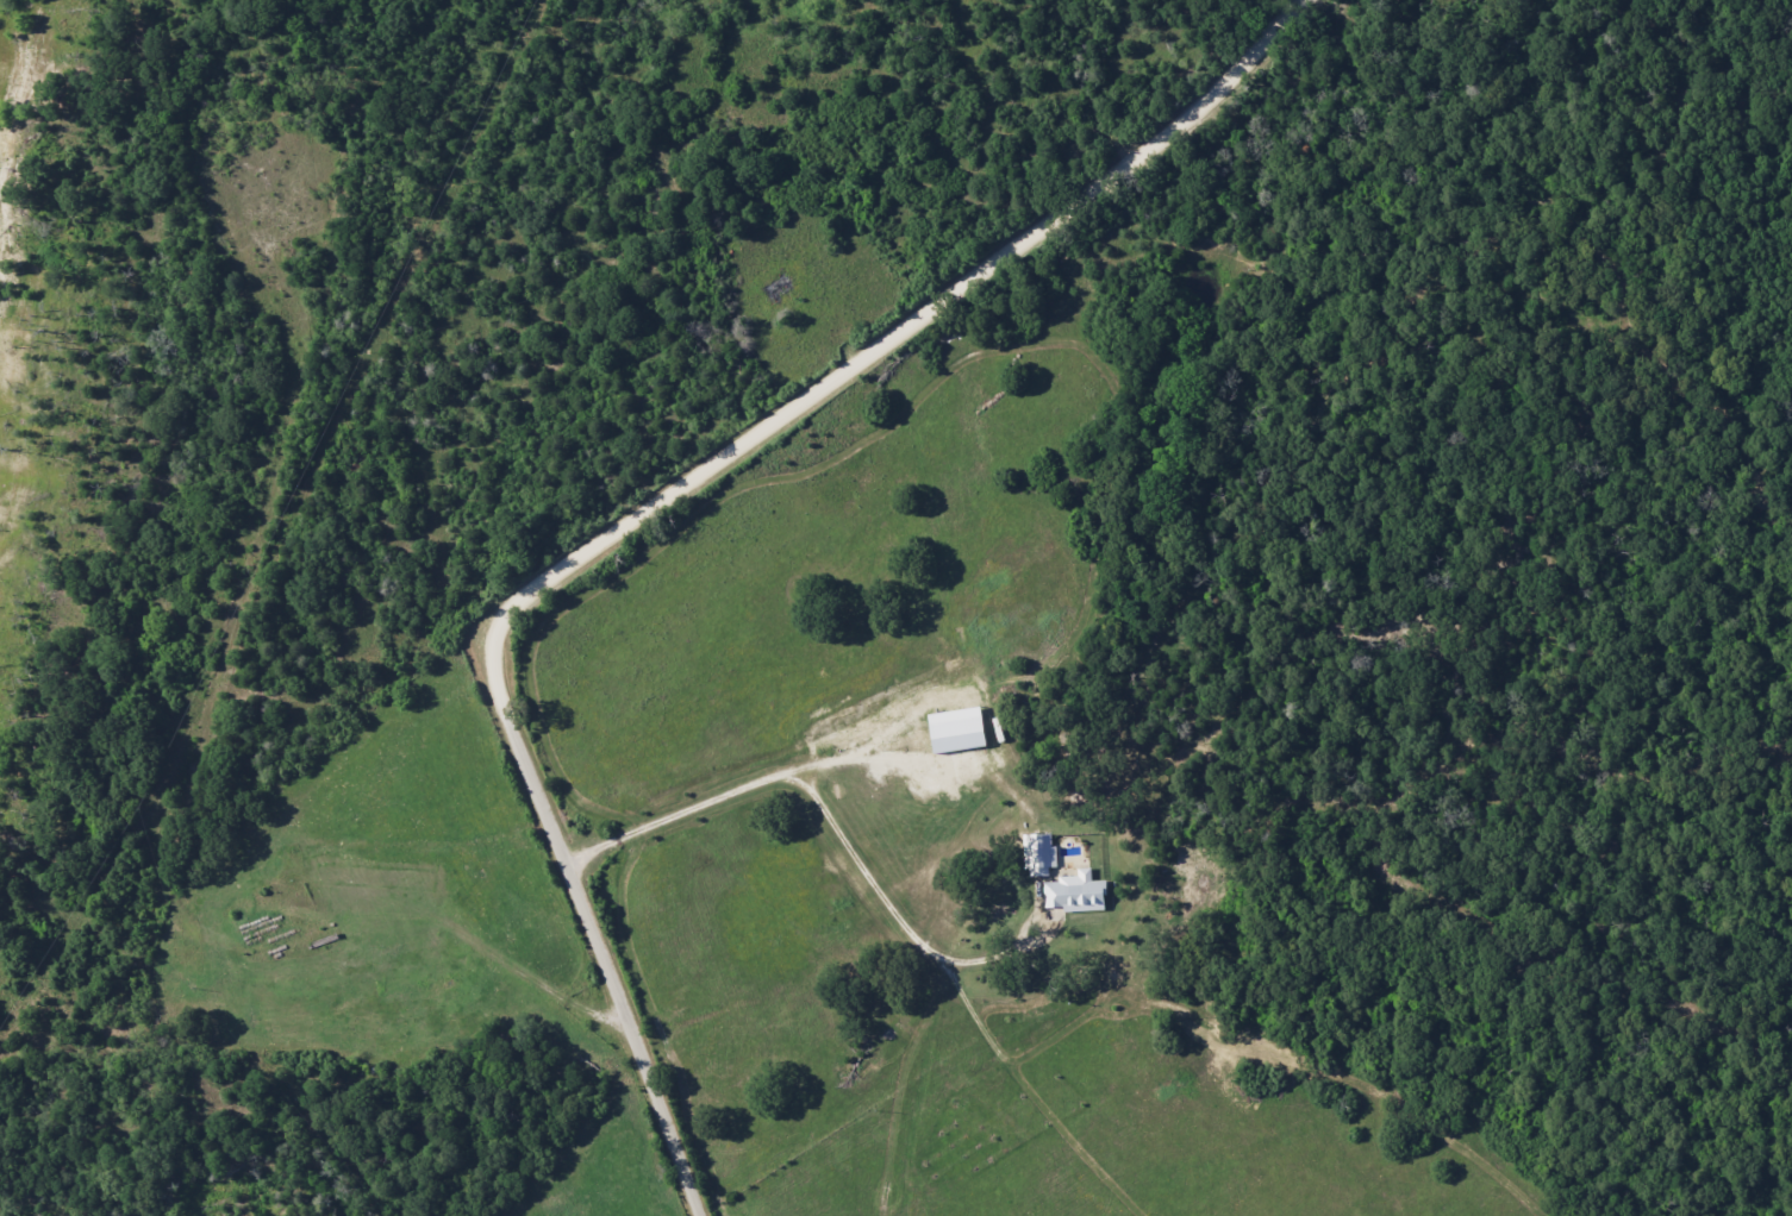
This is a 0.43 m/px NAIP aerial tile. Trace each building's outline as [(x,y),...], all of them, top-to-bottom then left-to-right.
[(1050,877),(1050,868),(1058,868),(1057,847),(1049,847),(1049,834),(1026,835),(1027,878),(1050,877)] [(1107,911),(1105,881),(1093,882),(1092,868),(1078,869),(1078,876),(1058,877),(1058,883),(1045,884),(1047,921),(1067,920),(1067,913),(1107,911)]
